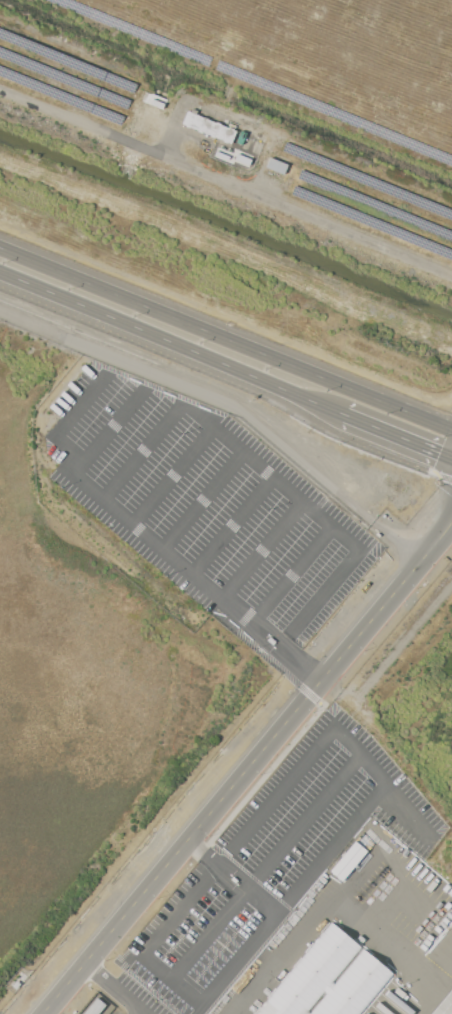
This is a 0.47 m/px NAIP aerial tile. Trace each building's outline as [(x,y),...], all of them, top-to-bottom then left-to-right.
[(236,126),(185,113),(181,127),(232,140),(236,126)] [(331,871),(356,841),(367,851),(342,880),(331,871)] [(393,976),(331,922),(253,1013),(362,1013),(393,976)] [(106,1005),(98,1013),(83,1013),(97,998),(106,1005)]
